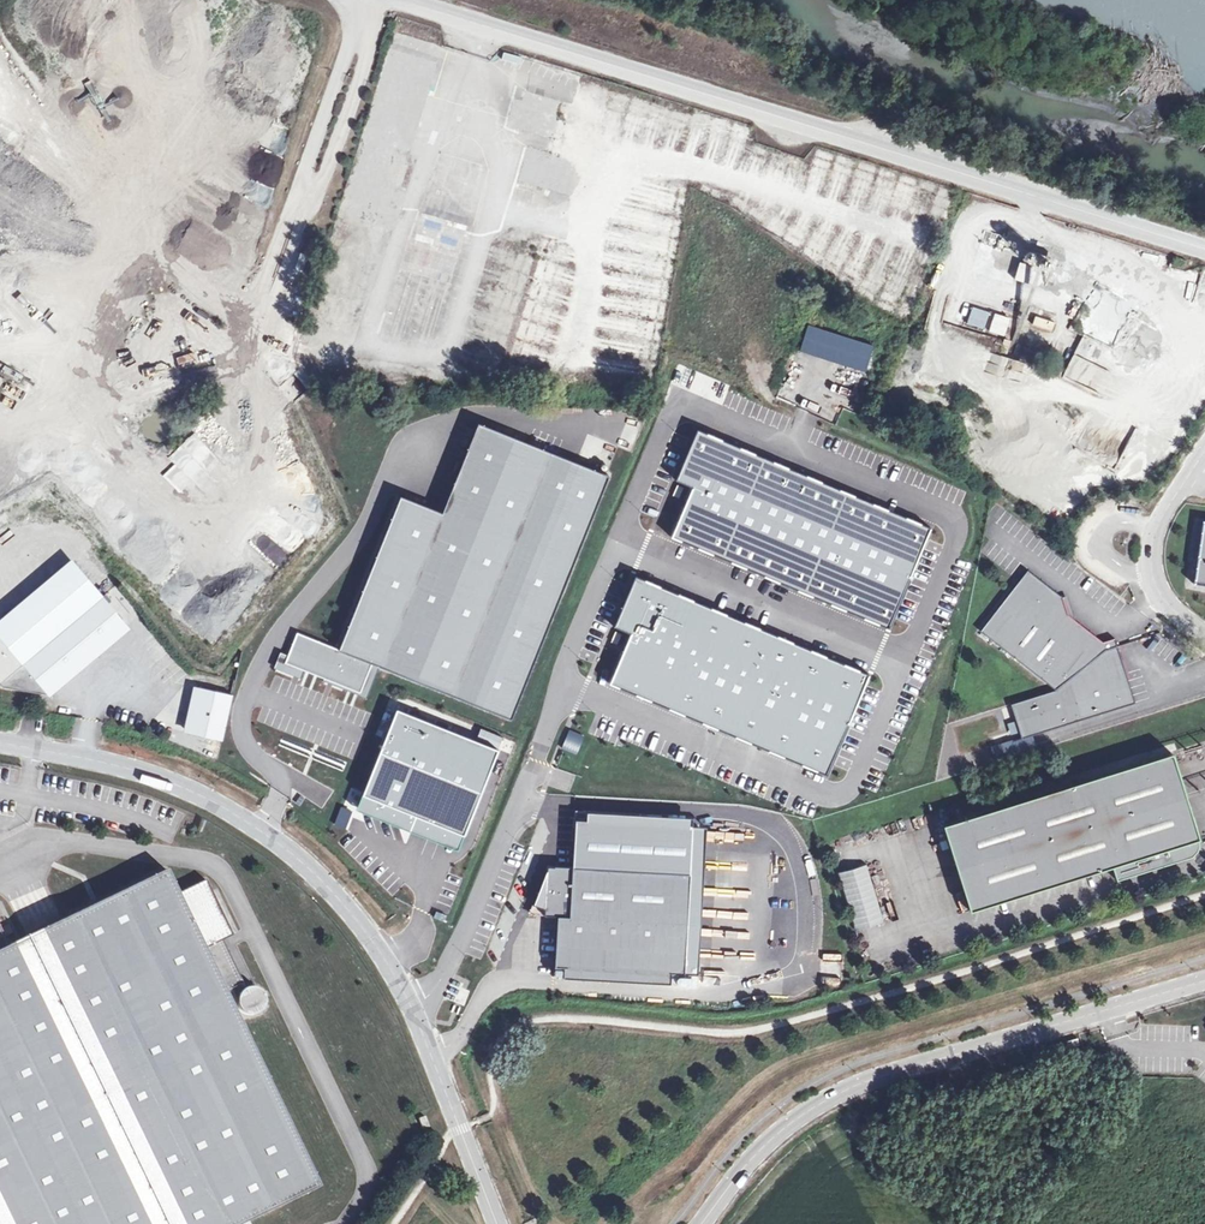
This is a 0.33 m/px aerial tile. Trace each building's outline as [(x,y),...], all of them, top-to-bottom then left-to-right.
[(512,104),(520,107),(514,125),(541,132),(552,97),(518,86),(512,104)] [(643,126),(646,117),(631,112),(628,122),(643,126)] [(373,186),(385,141),(360,133),(347,177),(373,186)] [(819,192),(825,180),(810,174),(804,186),(819,192)] [(518,189),(515,197),(529,202),(532,195),(518,189)] [(437,195),(431,211),(445,215),(450,199),(437,195)] [(445,314),(466,224),(420,213),(393,325),(421,332),(426,310),(445,314)] [(523,242),(525,235),(509,230),(507,237),(523,242)] [(802,257),(819,264),(825,250),(808,243),(802,257)] [(617,358),(660,363),(667,301),(669,302),(673,262),(654,260),(652,278),(618,274),(616,289),(625,290),(624,296),(601,293),(599,312),(610,313),(608,335),(600,334),(598,354),(614,356),(617,327),(627,328),(626,338),(620,337),(617,358)] [(342,302),(341,317),(348,317),(349,302),(342,302)] [(973,308),(968,322),(982,327),(987,313),(973,308)] [(989,332),(1004,337),(1010,319),(995,314),(989,332)] [(1034,318),(1032,327),(1052,331),(1054,322),(1034,318)] [(815,389),(844,397),(848,383),(819,375),(815,389)] [(297,395),(304,391),(297,377),(290,381),(297,395)] [(678,377),(674,394),(723,407),(728,389),(678,377)] [(291,383),(281,386),(286,402),(296,398),(291,383)] [(442,512),(400,495),(338,649),(297,632),(287,658),(285,663),(303,670),(360,693),(372,663),(378,665),(511,718),(609,475),(478,422),(442,512)] [(184,470),(207,447),(194,433),(170,457),(184,470)] [(1204,588),(1204,525),(1201,524),(1195,587),(1204,588)] [(981,632),(1057,691),(1012,704),(1022,738),(1135,702),(1115,638),(1103,642),(1068,615),(1063,597),(1028,570),(1018,583),(981,632)] [(869,674),(635,575),(613,626),(630,633),(609,683),(826,774),(869,674)] [(0,683),(0,685),(45,695),(127,629),(102,597),(0,683)] [(285,663),(287,658),(281,655),(276,667),(300,677),(303,670),(285,663)] [(378,665),(372,663),(360,693),(366,695),(378,665)] [(232,694),(197,687),(188,732),(222,740),(232,694)] [(991,748),(996,763),(1017,756),(1012,741),(991,748)] [(1168,753),(939,823),(966,910),(1195,840),(1168,753)] [(840,872),(855,929),(884,922),(869,864),(840,872)] [(676,872),(547,865),(544,915),(557,916),(554,967),(563,967),(670,973),(676,872)] [(318,1185),(225,993),(233,989),(237,996),(237,1002),(239,1008),(244,1012),(250,1014),(256,1012),(261,1008),(264,1001),(263,994),(259,989),(254,987),(247,987),(242,989),(240,986),(243,985),(222,940),(232,935),(205,879),(177,893),(165,869),(57,921),(43,928),(30,934),(8,944),(0,927),(0,1223),(238,1223),(318,1185)] [(689,873),(676,872),(670,973),(683,974),(689,873)] [(563,967),(563,977),(670,983),(670,973),(563,967)] [(465,1002),(469,992),(459,987),(455,997),(465,1002)] [(418,1118),(422,1129),(429,1126),(424,1116),(418,1118)]
